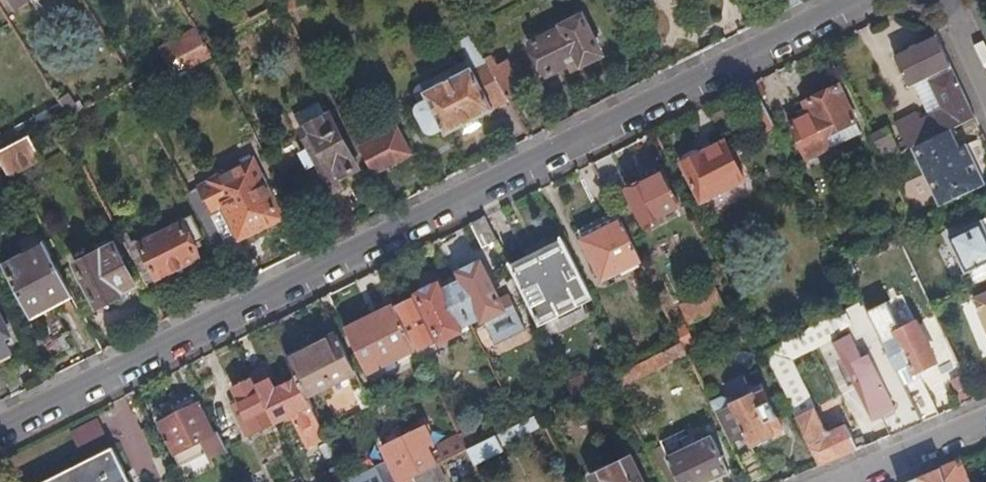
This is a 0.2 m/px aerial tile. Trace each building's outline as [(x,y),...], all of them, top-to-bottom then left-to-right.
[(15,12),(34,0),(7,0),(15,12)] [(272,10),(279,7),(275,0),(274,0),(268,3),(272,10)] [(787,12),(804,3),(803,0),(781,0),(787,12)] [(602,58),(582,19),(562,28),(563,31),(532,46),(548,78),(579,63),(582,68),(602,58)] [(177,61),(202,48),(193,33),(157,53),(165,68),(177,61)] [(949,131),(974,119),(936,37),(894,58),(908,89),(912,86),(926,80),(942,113),(928,120),(920,123),(917,117),(896,127),(908,151),(911,150),(949,131)] [(444,138),(509,104),(506,100),(493,77),(490,73),(471,39),(458,47),(470,71),(450,81),(449,80),(434,88),(435,90),(421,97),(425,104),(416,109),(414,110),(414,112),(414,114),(424,134),(426,136),(428,136),(430,136),(440,131),(444,138)] [(209,60),(202,48),(177,61),(184,73),(209,60)] [(184,73),(177,61),(165,68),(172,80),(184,73)] [(638,70),(645,83),(657,76),(654,69),(651,63),(638,70)] [(493,77),(506,100),(521,92),(505,64),(490,73),(493,77)] [(654,69),(657,76),(664,73),(660,66),(654,69)] [(926,80),(912,86),(928,120),(942,113),(926,80)] [(854,122),(836,87),(803,104),(808,115),(789,125),(807,160),(829,150),(823,138),(854,122)] [(59,107),(67,120),(78,114),(67,95),(56,102),(59,107)] [(57,126),(67,120),(59,107),(22,126),(0,138),(0,156),(27,142),(57,126)] [(298,131),(317,165),(323,162),(334,181),(336,180),(356,169),(326,115),(298,131)] [(829,150),(860,134),(854,122),(823,138),(829,150)] [(358,152),(371,176),(408,155),(395,131),(358,152)] [(958,150),(949,131),(911,150),(916,161),(922,163),(920,169),(924,177),(937,181),(944,198),(951,196),(953,200),(968,193),(966,188),(981,181),(969,155),(961,158),(958,150)] [(872,139),(884,163),(898,156),(886,132),(872,139)] [(7,179),(11,177),(12,178),(22,173),(21,171),(38,162),(27,142),(0,156),(0,167),(7,179)] [(681,165),(700,205),(744,182),(724,143),(681,165)] [(965,147),(958,150),(961,158),(969,155),(965,147)] [(323,162),(317,165),(331,191),(340,187),(336,180),(334,181),(323,162)] [(187,196),(216,250),(237,239),(238,241),(242,239),(244,240),(255,235),(255,232),(279,220),(249,163),(187,196)] [(626,192),(643,225),(677,207),(660,174),(626,192)] [(937,181),(924,177),(938,207),(953,200),(951,196),(944,198),(937,181)] [(983,186),(981,181),(966,188),(968,193),(983,186)] [(640,263),(616,214),(576,233),(601,282),(640,263)] [(137,271),(146,289),(157,284),(156,282),(198,261),(191,248),(203,242),(191,218),(179,224),(180,225),(137,247),(134,243),(124,248),(137,271)] [(484,219),(470,226),(482,249),(496,242),(484,219)] [(982,223),(948,239),(966,275),(968,273),(972,280),(984,274),(985,279),(985,231),(982,223)] [(899,245),(919,235),(915,227),(895,236),(896,238),(899,245)] [(900,246),(899,245),(896,238),(889,241),(894,249),(900,246)] [(592,302),(563,243),(561,244),(562,246),(514,270),(513,268),(510,269),(538,328),(541,327),(540,325),(588,301),(590,303),(592,302)] [(31,321),(72,299),(43,246),(1,267),(31,321)] [(76,267),(98,311),(119,301),(118,298),(135,289),(114,248),(98,257),(97,256),(76,267)] [(464,279),(451,285),(470,325),(481,320),(482,321),(513,305),(509,296),(499,301),(481,264),(461,274),(464,279)] [(437,287),(396,308),(419,354),(461,332),(460,330),(470,325),(451,285),(439,291),(437,287)] [(687,325),(723,308),(715,291),(679,308),(687,325)] [(974,301),(985,328),(985,296),(974,301)] [(847,455),(863,449),(859,441),(853,444),(844,427),(826,435),(788,361),(829,340),(870,421),(880,416),(891,437),(922,423),(867,314),(861,303),(763,353),(820,467),(847,455)] [(922,423),(938,417),(918,373),(935,364),(915,325),(900,332),(886,304),(867,314),(922,423)] [(525,327),(513,305),(482,321),(493,343),(525,327)] [(360,329),(348,335),(368,375),(411,353),(391,313),(380,319),(379,316),(359,326),(360,329)] [(11,355),(0,332),(6,329),(0,316),(0,360),(11,355)] [(683,327),(674,332),(680,345),(682,349),(691,343),(683,327)] [(306,397),(355,373),(337,337),(288,361),(299,382),(306,397)] [(263,371),(250,377),(252,380),(274,424),(291,416),(308,449),(327,439),(324,433),(312,409),(306,397),(299,382),(279,391),(281,395),(276,397),(275,393),(263,371)] [(963,406),(976,400),(964,376),(952,382),(963,406)] [(247,438),(274,424),(252,380),(232,390),(238,403),(231,406),(247,438)] [(558,405),(573,398),(567,386),(552,393),(558,405)] [(709,404),(729,443),(743,436),(748,447),(780,431),(758,386),(748,392),(750,396),(732,406),(731,402),(721,398),(709,404)] [(388,401),(382,404),(385,409),(391,406),(388,401)] [(160,426),(180,468),(206,455),(209,461),(226,452),(218,435),(214,436),(199,406),(161,425),(160,426)] [(215,417),(227,440),(237,435),(226,411),(215,417)] [(466,451),(474,466),(502,451),(500,447),(543,426),(538,415),(519,424),(504,432),(480,444),(466,451)] [(106,437),(97,421),(71,435),(79,451),(106,437)] [(405,481),(413,478),(435,466),(430,457),(436,454),(424,429),(383,450),(390,462),(389,466),(389,469),(390,471),(392,474),(396,473),(398,472),(400,470),(405,481)] [(460,438),(466,451),(480,444),(474,431),(460,438)] [(454,457),(466,451),(460,438),(460,437),(446,444),(454,457)] [(662,481),(712,481),(729,474),(710,437),(653,464),(662,481)] [(110,451),(48,481),(126,481),(110,451)] [(594,481),(643,481),(631,458),(591,478),(594,481)] [(958,461),(939,469),(944,481),(965,481),(958,461)] [(939,469),(923,476),(909,481),(944,481),(939,469)]
